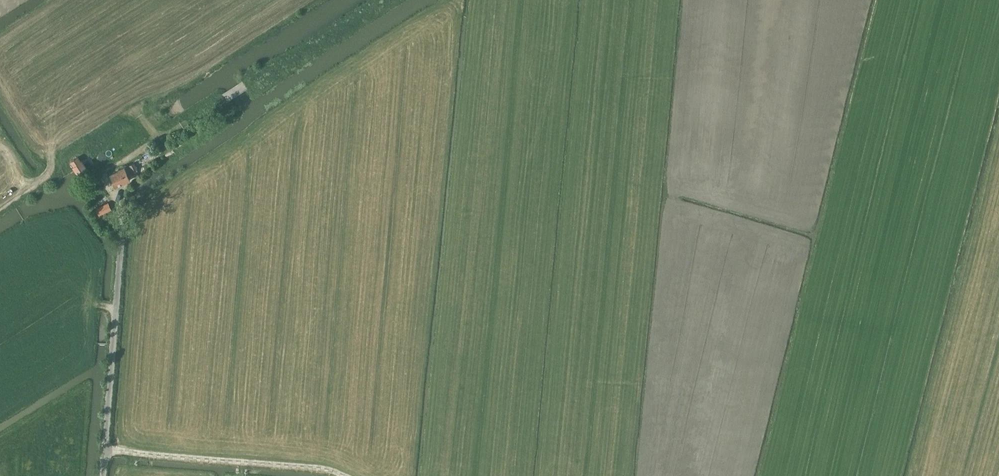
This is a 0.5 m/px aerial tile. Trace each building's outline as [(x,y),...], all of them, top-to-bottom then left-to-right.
[(158,148),(142,156),(142,157),(134,161),(135,162),(119,169),(120,170),(111,174),(116,186),(130,179),(128,174),(138,169),(137,167),(161,155),(158,148)] [(74,166),(76,169),(80,174),(87,169),(83,163),(82,160),(81,161),(78,157),(72,161),(75,165),(74,166)] [(97,208),(99,214),(111,209),(108,203),(97,208)]
